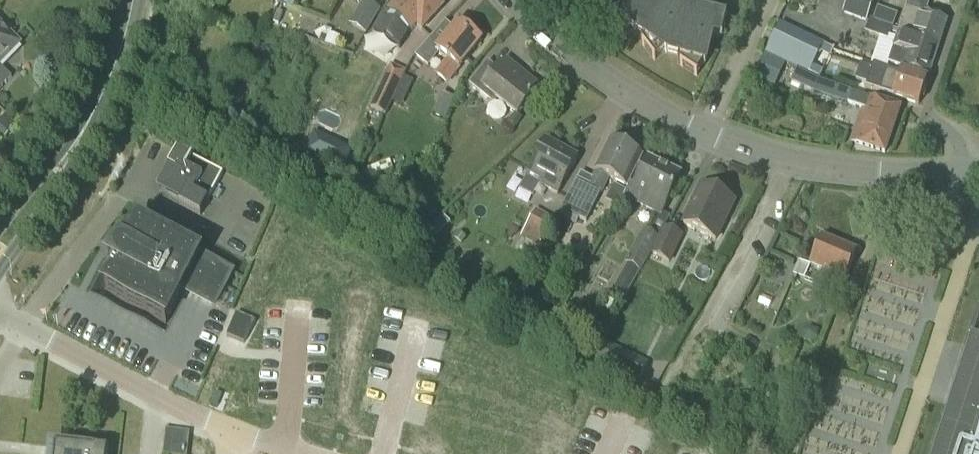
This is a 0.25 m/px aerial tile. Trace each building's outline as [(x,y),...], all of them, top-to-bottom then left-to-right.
[(381,10),(364,0),(363,0),(350,24),(367,34),(381,10)] [(416,37),(443,7),(436,0),(399,0),(381,19),(374,33),(401,47),(408,33),(410,31),(416,37)] [(624,9),(621,11),(634,28),(635,27),(651,38),(649,41),(667,52),(667,51),(686,56),(685,59),(705,64),(715,26),(689,19),(665,4),(662,0),(617,0),(624,9)] [(874,0),(847,0),(842,14),(866,23),(874,0)] [(867,26),(891,34),(898,15),(877,7),(873,20),(870,19),(867,26)] [(897,35),(937,49),(947,21),(906,7),(897,35)] [(484,35),(466,20),(462,24),(460,23),(442,45),(432,37),(415,56),(427,68),(441,53),(448,59),(435,74),(446,83),(481,40),(480,39),(484,35)] [(820,80),(835,48),(780,22),(765,54),(820,80)] [(19,44),(9,34),(10,26),(3,28),(0,25),(0,64),(19,44)] [(889,40),(891,34),(867,26),(865,32),(889,40)] [(333,31),(330,45),(345,49),(349,35),(333,31)] [(928,77),(937,49),(897,35),(888,64),(928,77)] [(540,88),(506,61),(498,71),(488,62),(469,84),(492,103),(496,98),(518,116),(540,88)] [(873,63),(866,86),(894,95),(893,96),(919,105),(927,81),(902,72),(901,73),(873,63)] [(395,103),(406,77),(404,77),(407,72),(391,65),(370,109),(385,117),(392,102),(395,103)] [(11,77),(0,66),(0,89),(11,77)] [(406,77),(395,103),(402,106),(414,81),(406,77)] [(834,106),(850,110),(855,92),(839,88),(834,106)] [(442,119),(451,96),(442,93),(434,116),(442,119)] [(334,95),(312,126),(332,141),(355,110),(334,95)] [(885,153),(901,109),(867,97),(852,142),(885,153)] [(558,195),(578,158),(546,140),(520,188),(530,194),(536,183),(558,195)] [(627,187),(642,157),(611,142),(589,185),(578,179),(558,217),(567,221),(571,215),(586,223),(601,193),(603,194),(611,178),(627,187)] [(340,144),(330,166),(343,172),(353,149),(340,144)] [(200,216),(223,174),(178,150),(168,168),(174,171),(165,189),(182,198),(179,205),(200,216)] [(661,216),(681,175),(648,160),(634,189),(631,187),(619,213),(627,217),(632,213),(637,204),(661,216)] [(715,240),(734,202),(702,186),(683,224),(715,240)] [(538,246),(553,219),(535,209),(520,237),(538,246)] [(140,225),(113,260),(118,263),(105,287),(165,319),(182,289),(198,257),(199,256),(140,225)] [(668,261),(681,236),(666,228),(653,253),(668,261)] [(640,272),(659,238),(644,229),(624,263),(640,272)] [(841,290),(857,253),(821,238),(810,266),(825,272),(821,281),(841,290)] [(230,274),(198,257),(182,289),(213,306),(230,274)] [(804,280),(810,265),(799,260),(793,275),(804,280)] [(236,314),(227,336),(244,343),(255,322),(236,314)] [(936,453),(978,453),(978,322),(972,344),(939,444),(936,453)] [(603,341),(593,361),(638,384),(648,364),(603,341)] [(188,431),(165,429),(163,453),(187,453),(188,431)]
